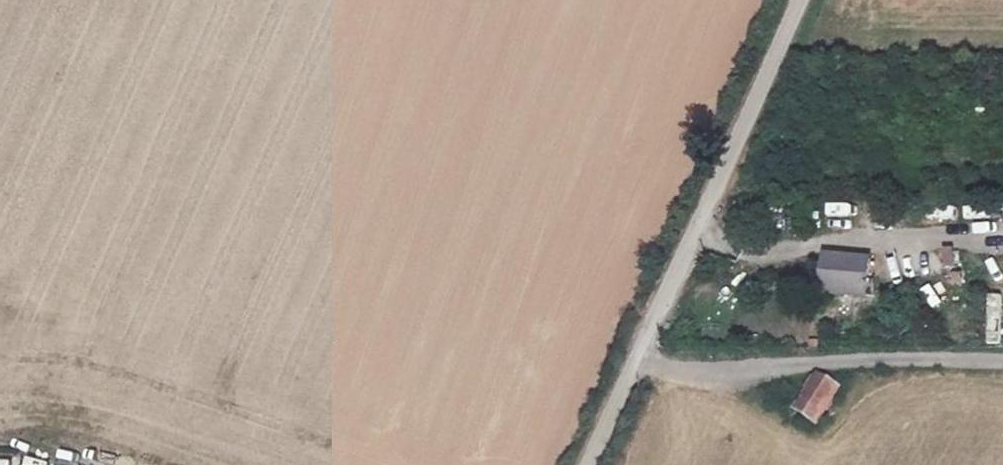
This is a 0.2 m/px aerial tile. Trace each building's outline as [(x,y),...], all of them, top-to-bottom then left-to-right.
[(827,292),(870,295),(872,265),(831,262),(827,292)] [(992,298),(995,323),(1002,322),(1002,296),(992,298)] [(820,427),(842,393),(820,377),(796,413),(820,427)]
